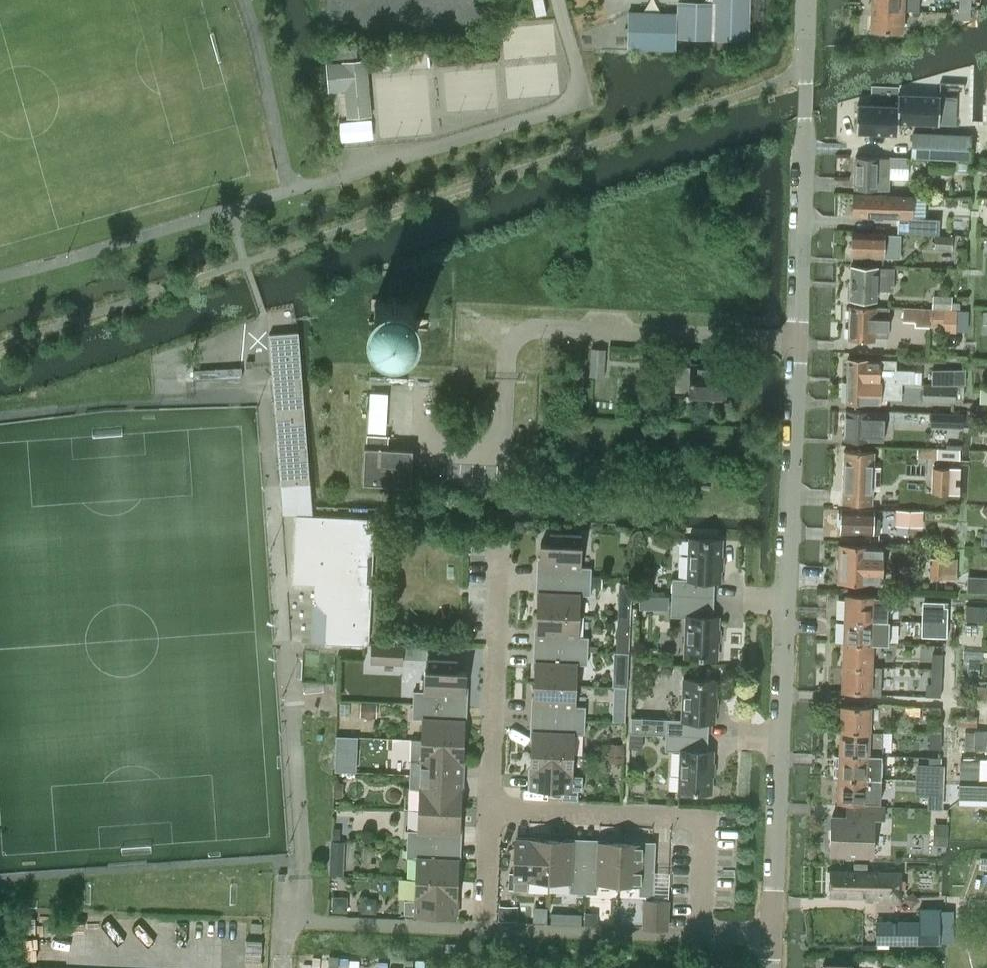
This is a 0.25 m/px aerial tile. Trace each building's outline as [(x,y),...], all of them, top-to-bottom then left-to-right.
[(538,18),(548,16),(545,0),(535,0),(538,18)] [(681,1),(681,13),(631,12),(631,48),(678,49),(679,37),(751,39),(752,0),(707,0),(705,2),(681,1)] [(873,9),(904,10),(904,9),(919,10),(920,0),(873,0),(873,9)] [(960,8),(971,8),(971,0),(960,0),(960,8)] [(971,19),(971,8),(960,8),(959,19),(971,19)] [(903,31),(904,10),(872,9),(872,30),(903,31)] [(430,44),(429,56),(438,56),(438,44),(430,44)] [(368,58),(326,61),(328,92),(346,90),(348,117),(372,115),(368,58)] [(857,104),(856,132),(898,134),(898,122),(939,123),(940,95),(898,94),(898,106),(857,104)] [(970,159),(970,136),(913,134),(913,157),(970,159)] [(855,156),(854,188),(889,190),(890,157),(855,156)] [(963,160),(931,159),(930,171),(962,172),(963,160)] [(912,196),(854,194),(853,215),(899,217),(898,231),(939,233),(939,218),(911,217),(912,196)] [(852,256),(883,257),(900,257),(901,234),(884,234),(884,233),(852,232),(852,256)] [(934,248),(952,249),(953,236),(934,235),(934,248)] [(876,299),(877,290),(894,290),(894,267),(878,266),(851,265),(850,298),(876,299)] [(903,307),(903,320),(915,321),(915,326),(943,327),(944,309),(952,309),(957,309),(961,309),(961,301),(952,301),(953,296),(932,295),(932,308),(903,307)] [(383,298),(372,297),(372,309),(375,309),(374,319),(369,319),(369,322),(374,322),(374,332),(370,332),(370,344),(381,344),(381,341),(391,342),(391,347),(394,347),(394,342),(405,342),(404,346),(415,346),(416,335),(413,335),(413,330),(415,330),(416,315),(414,315),(414,311),(417,311),(418,300),(407,299),(407,303),(402,302),(402,297),(388,297),(388,302),(383,302),(383,298)] [(889,307),(850,305),(849,339),(874,340),(875,336),(888,336),(888,321),(884,321),(884,314),(889,315),(889,307)] [(278,333),(270,334),(271,353),(278,448),(281,485),(282,485),(310,483),(306,438),(299,332),(297,332),(278,333)] [(591,377),(606,378),(607,350),(592,349),(591,377)] [(848,359),(847,380),(879,381),(879,360),(848,359)] [(727,367),(674,364),(673,393),(725,395),(727,367)] [(932,369),(931,383),(932,383),(932,384),(956,385),(963,384),(964,384),(965,384),(965,369),(964,369),(932,369)] [(847,380),(846,402),(880,403),(880,399),(901,399),(902,382),(879,381),(847,380)] [(923,384),(923,401),(955,402),(956,385),(932,384),(923,384)] [(845,439),(868,440),(868,441),(883,441),(884,411),(877,411),(869,410),(846,409),(845,439)] [(950,411),(930,411),(929,428),(949,429),(949,425),(961,425),(961,414),(950,413),(950,411)] [(363,482),(411,485),(413,449),(382,447),(382,435),(389,435),(367,433),(366,446),(365,446),(363,482)] [(936,448),(936,458),(960,458),(960,448),(936,448)] [(844,450),(843,476),(878,477),(878,473),(873,473),(874,451),(844,450)] [(932,467),(932,481),(960,481),(960,467),(932,467)] [(878,478),(878,477),(843,476),(842,502),(872,503),(873,478),(878,478)] [(960,494),(960,481),(932,481),(932,494),(960,494)] [(873,510),(842,509),(841,532),(880,533),(880,518),(873,518),(873,510)] [(922,510),(896,509),(895,525),(922,526),(922,510)] [(295,513),(292,582),(327,584),(324,642),(364,644),(368,640),(374,517),(295,513)] [(543,566),(543,578),(591,580),(592,567),(581,566),(582,545),(581,545),(581,534),(551,532),(550,543),(541,543),(540,566),(543,566)] [(672,577),(672,594),(714,596),(715,580),(720,580),(722,539),(689,538),(688,578),(672,577)] [(881,584),(881,574),(882,546),(870,546),(841,544),(839,583),(869,584),(869,583),(881,584)] [(946,558),(928,558),(928,578),(946,578),(946,558)] [(986,593),(986,576),(967,576),(967,592),(986,593)] [(539,591),(538,613),(579,615),(580,594),(590,594),(591,580),(543,578),(542,591),(539,591)] [(619,582),(618,596),(631,597),(632,583),(619,582)] [(713,616),(714,596),(672,594),(671,615),(686,616),(684,656),(717,658),(719,616),(713,616)] [(845,618),(887,620),(888,596),(874,595),(846,594),(845,618)] [(933,600),(932,619),(947,619),(948,601),(933,600)] [(966,605),(965,620),(986,621),(986,620),(986,606),(966,605)] [(540,635),(540,648),(588,650),(589,636),(578,636),(579,615),(538,613),(537,635),(540,635)] [(845,618),(844,641),(881,643),(888,643),(888,632),(889,620),(887,620),(845,618)] [(932,619),(932,635),(947,636),(947,619),(932,619)] [(617,635),(616,651),(629,651),(630,636),(617,635)] [(844,641),(843,665),(881,666),(871,666),(872,651),(881,652),(881,643),(844,641)] [(370,662),(402,663),(403,643),(371,642),(370,662)] [(536,660),(535,682),(576,684),(577,663),(588,664),(588,650),(540,648),(539,660),(536,660)] [(932,653),(932,668),(943,668),(943,653),(932,653)] [(414,690),(413,704),(461,706),(462,693),(465,693),(466,671),(457,670),(457,660),(427,658),(426,669),(425,669),(424,691),(414,690)] [(842,689),(857,689),(857,693),(880,694),(881,666),(843,665),(842,689)] [(932,668),(931,683),(943,683),(943,668),(932,668)] [(616,671),(616,685),(627,686),(627,671),(616,671)] [(682,718),(666,718),(631,716),(630,732),(666,734),(708,735),(709,721),(714,721),(716,679),(683,678),(682,718)] [(537,705),(537,717),(585,719),(586,706),(575,705),(576,684),(535,682),(534,705),(537,705)] [(974,685),(974,686),(975,698),(986,698),(986,683),(986,685),(985,685),(974,685)] [(377,703),(360,703),(360,716),(377,717),(377,703)] [(423,718),(422,739),(463,741),(464,719),(461,718),(461,706),(413,704),(412,718),(423,718)] [(842,705),(841,729),(869,730),(883,730),(869,729),(869,715),(879,715),(879,706),(842,705)] [(931,706),(930,726),(940,727),(941,707),(931,706)] [(533,730),(532,752),(573,754),(574,733),(585,733),(585,719),(537,717),(536,730),(533,730)] [(930,726),(929,747),(939,747),(940,727),(930,726)] [(841,729),(840,752),(882,753),(883,730),(869,730),(841,729)] [(986,750),(986,730),(974,729),(974,732),(965,731),(964,749),(986,750)] [(707,750),(708,735),(666,734),(665,749),(680,750),(679,790),(711,792),(713,750),(707,750)] [(411,739),(411,760),(410,774),(458,776),(459,763),(462,763),(463,741),(422,739),(411,739)] [(609,754),(624,754),(624,743),(609,742),(609,754)] [(534,787),(562,789),(562,798),(578,799),(578,789),(582,789),(583,775),(572,775),(573,754),(532,752),(531,774),(534,774),(534,787)] [(840,752),(839,776),(881,777),(882,753),(840,752)] [(334,769),(351,770),(352,753),(335,753),(334,769)] [(960,759),(960,778),(979,778),(979,779),(986,779),(986,759),(980,758),(980,760),(960,759)] [(927,795),(938,796),(939,766),(928,766),(927,795)] [(420,788),(419,808),(460,810),(461,788),(458,788),(458,776),(410,774),(409,787),(420,788)] [(839,776),(838,800),(880,801),(881,777),(839,776)] [(333,796),(343,796),(343,781),(333,781),(333,796)] [(960,782),(960,798),(979,798),(980,783),(960,782)] [(832,815),(830,853),(872,854),(874,817),(884,818),(884,806),(847,804),(846,816),(832,815)] [(408,829),(407,843),(455,845),(456,832),(459,832),(460,810),(419,808),(418,830),(408,829)] [(931,844),(947,845),(948,823),(932,822),(931,844)] [(332,827),(331,838),(340,838),(340,827),(332,827)] [(528,879),(549,880),(551,839),(529,838),(528,841),(515,841),(513,889),(528,890),(528,879)] [(551,839),(549,880),(570,881),(570,891),(583,892),(585,858),(585,844),(573,843),(573,840),(551,839)] [(330,840),(330,862),(343,863),(344,858),(344,841),(340,840),(331,840),(330,840)] [(585,858),(583,892),(597,893),(598,882),(619,883),(620,858),(620,842),(598,841),(598,844),(585,844),(585,858)] [(620,858),(619,883),(640,884),(639,894),(653,895),(655,847),(642,846),(642,842),(620,842),(620,858)] [(417,857),(416,878),(457,880),(458,858),(455,858),(455,845),(407,843),(406,857),(417,857)] [(829,871),(828,896),(878,898),(878,904),(898,904),(898,888),(906,888),(906,879),(899,879),(899,873),(866,872),(866,866),(852,865),(852,872),(829,871)] [(457,902),(457,880),(416,878),(415,899),(405,899),(404,913),(452,915),(453,902),(457,902)] [(644,927),(667,927),(668,899),(645,898),(644,927)] [(498,905),(498,920),(517,921),(518,906),(498,905)] [(549,921),(564,922),(564,906),(550,905),(549,921)] [(582,925),(597,926),(597,913),(583,913),(582,925)] [(877,922),(876,941),(889,941),(917,941),(940,941),(940,915),(937,915),(919,915),(919,921),(877,921),(877,922)]
